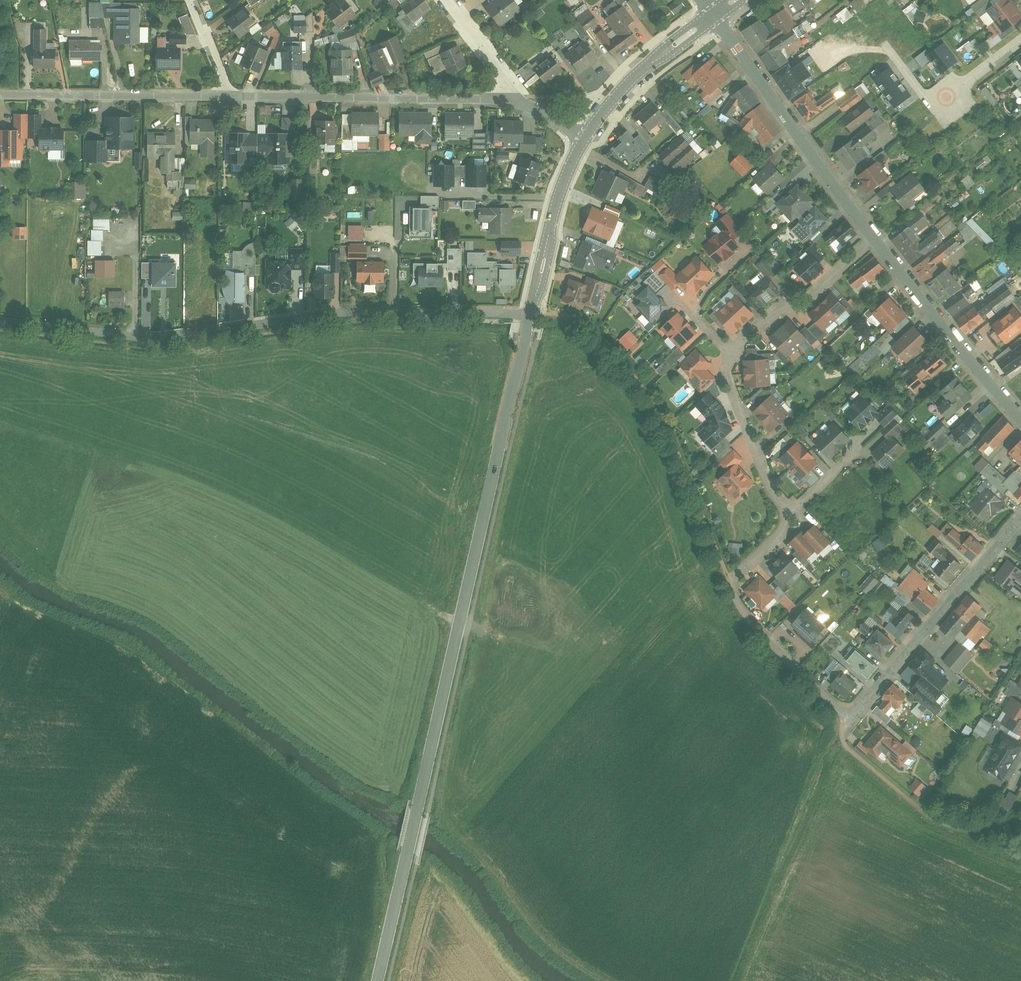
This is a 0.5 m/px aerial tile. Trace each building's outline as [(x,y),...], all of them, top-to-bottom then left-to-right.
[(336,3),(338,5),(327,13),(338,27),(356,14),(345,0),(339,0),(336,3)] [(387,4),(391,10),(401,2),(400,0),(392,0),(387,4)] [(402,5),(406,11),(398,17),(409,32),(418,26),(413,19),(421,13),(422,16),(432,9),(430,7),(425,0),(408,0),(402,5)] [(487,9),(487,8),(486,9),(499,26),(507,19),(506,18),(519,8),(512,0),(498,0),(487,9)] [(671,7),(676,14),(687,7),(683,0),(681,0),(671,7)] [(810,10),(817,4),(814,0),(802,0),(810,10)] [(864,0),(855,0),(851,3),(859,12),(868,5),(864,0)] [(972,6),(977,12),(991,1),(990,0),(981,0),(980,0),(972,6)] [(988,11),(996,21),(1016,6),(1012,0),(1002,0),(995,6),(988,11)] [(991,1),(977,12),(981,17),(988,11),(995,6),(991,1)] [(102,2),(105,17),(111,17),(111,2),(102,2)] [(996,21),(1003,31),(1004,32),(1014,24),(1020,18),(1020,12),(1016,6),(996,21)] [(246,7),(233,16),(234,17),(229,22),(240,37),(249,30),(250,30),(248,27),(255,22),(252,17),(252,16),(246,7)] [(623,7),(607,19),(616,32),(625,25),(626,26),(633,20),(623,7)] [(838,15),(845,23),(854,16),(848,7),(838,15)] [(138,9),(118,9),(118,17),(120,17),(120,35),(116,35),(116,43),(139,43),(139,28),(138,28),(138,9)] [(589,9),(577,17),(580,22),(586,30),(598,22),(589,9)] [(797,27),(785,9),(771,18),(777,28),(783,36),(797,27)] [(188,15),(179,18),(185,34),(194,30),(188,15)] [(105,17),(91,17),(91,28),(107,28),(105,17)] [(761,20),(744,31),(758,52),(775,41),(783,36),(777,28),(769,33),(761,20)] [(307,32),(307,21),(295,21),(295,32),(307,32)] [(586,30),(580,22),(573,27),(582,40),(589,34),(586,30)] [(776,42),(760,53),(773,72),(789,61),(781,50),(808,32),(803,23),(797,27),(783,36),(775,41),(776,42)] [(1014,24),(1004,32),(1003,31),(999,34),(1003,40),(1017,29),(1014,24)] [(618,35),(611,40),(603,29),(596,34),(605,45),(604,46),(613,58),(630,45),(628,43),(635,38),(626,26),(625,25),(616,32),(618,35)] [(47,30),(36,30),(35,50),(43,50),(44,45),(46,45),(47,30)] [(339,34),(341,42),(342,45),(357,40),(353,30),(339,34)] [(339,33),(332,35),(332,42),(341,42),(339,34),(339,33)] [(186,34),(170,34),(170,43),(186,43),(186,34)] [(332,35),(315,40),(315,47),(332,42),(332,35)] [(389,47),(388,46),(371,54),(375,62),(374,64),(376,69),(378,69),(379,70),(380,73),(396,66),(395,64),(405,59),(398,36),(388,41),(391,46),(389,47)] [(166,37),(158,37),(157,49),(166,49),(166,37)] [(341,42),(332,42),(332,50),(352,49),(352,50),(360,50),(357,40),(342,45),(341,42)] [(91,41),(70,41),(70,59),(71,59),(71,56),(83,56),(83,59),(103,59),(103,46),(90,46),(90,42),(91,42),(91,41)] [(301,41),(284,41),(284,69),(302,69),(301,41)] [(584,41),(566,55),(579,73),(586,67),(584,64),(595,56),(584,41)] [(268,51),(250,44),(241,65),(259,73),(259,72),(264,59),(265,59),(268,51)] [(932,54),(924,60),(927,65),(932,71),(937,67),(942,73),(957,61),(944,44),(932,54)] [(442,46),(426,53),(429,60),(444,53),(444,52),(445,52),(442,46)] [(445,52),(444,52),(444,53),(429,60),(435,74),(449,68),(451,74),(468,66),(467,66),(461,53),(462,52),(459,46),(445,52)] [(166,49),(157,49),(157,67),(180,68),(180,49),(166,49)] [(332,50),(333,75),(353,74),(352,50),(352,49),(332,50)] [(924,60),(932,54),(928,49),(914,59),(922,69),(927,65),(924,60)] [(35,50),(34,67),(55,68),(55,50),(43,50),(35,50)] [(83,56),(71,56),(71,59),(72,65),(81,65),(83,64),(83,59),(83,56)] [(554,60),(551,56),(534,68),(533,69),(536,73),(544,83),(562,70),(558,65),(560,63),(557,58),(554,60)] [(805,58),(792,67),(799,77),(813,68),(805,58)] [(702,69),(695,75),(695,76),(703,84),(722,68),(714,59),(702,69)] [(529,62),(519,70),(527,80),(536,73),(533,69),(534,68),(529,62)] [(697,63),(684,75),(689,81),(695,76),(695,75),(702,69),(697,63)] [(790,64),(774,74),(791,99),(807,88),(799,77),(792,67),(790,64)] [(722,68),(703,84),(710,93),(711,94),(719,86),(730,77),(722,68)] [(876,78),(875,80),(896,107),(897,106),(902,102),(911,95),(890,68),(881,75),(876,78)] [(876,78),(881,75),(877,69),(872,73),(876,78)] [(379,70),(369,75),(372,86),(384,80),(380,73),(379,70)] [(353,74),(333,75),(333,83),(353,82),(353,74)] [(747,85),(732,96),(733,97),(738,104),(745,114),(760,103),(747,85)] [(719,86),(711,94),(710,93),(705,98),(710,104),(724,92),(719,86)] [(854,87),(838,99),(836,101),(844,112),(863,98),(854,87)] [(986,87),(982,90),(990,100),(994,97),(986,87)] [(810,92),(794,103),(807,121),(823,110),(822,110),(836,101),(838,99),(833,92),(817,103),(810,92)] [(733,97),(723,112),(725,114),(728,115),(731,118),(736,110),(735,109),(738,104),(733,97)] [(653,102),(637,116),(649,130),(657,123),(659,125),(665,119),(667,118),(662,112),(653,102)] [(867,102),(844,119),(853,131),(866,121),(875,113),(867,102)] [(906,108),(902,102),(897,106),(901,112),(906,108)] [(761,105),(747,116),(755,127),(756,129),(771,118),(761,105)] [(683,128),(666,108),(662,112),(667,118),(665,119),(677,133),(683,128)] [(875,113),(866,121),(869,125),(881,117),(884,115),(880,109),(875,113)] [(678,115),(684,123),(690,119),(684,110),(678,115)] [(379,114),(353,113),(353,124),(353,134),(354,134),(378,134),(379,114)] [(29,115),(15,114),(15,127),(16,127),(16,131),(16,132),(22,132),(22,136),(28,137),(29,115)] [(431,114),(401,114),(401,134),(410,134),(410,133),(418,133),(418,142),(430,142),(430,134),(431,134),(431,114)] [(474,114),(446,114),(446,134),(473,134),(474,114)] [(41,115),(29,115),(28,137),(40,137),(40,129),(41,129),(41,115)] [(747,116),(739,125),(742,127),(740,129),(743,131),(744,129),(748,133),(755,127),(747,116)] [(133,118),(108,117),(108,141),(108,147),(122,147),(124,149),(129,149),(131,147),(133,147),(133,142),(135,140),(135,134),(133,132),(133,118)] [(881,117),(869,125),(870,126),(877,135),(889,126),(881,117)] [(771,118),(756,129),(762,136),(759,138),(765,146),(782,133),(771,118)] [(192,120),(191,120),(192,130),(192,142),(203,142),(203,155),(214,155),(214,121),(192,120)] [(335,120),(317,120),(317,144),(325,144),(325,145),(337,145),(337,128),(334,128),(335,120)] [(524,122),(496,120),(494,145),(522,146),(523,146),(523,136),(524,122)] [(353,124),(343,124),(342,140),(354,140),(354,134),(353,134),(353,124)] [(853,140),(837,151),(850,169),(866,158),(859,148),(865,144),(877,135),(870,126),(853,140)] [(55,127),(49,127),(49,129),(41,129),(40,129),(40,137),(40,148),(41,148),(44,151),(49,151),(52,148),(63,148),(63,129),(55,129),(55,127)] [(873,140),(877,146),(895,135),(891,129),(873,140)] [(618,139),(610,146),(610,147),(613,150),(618,156),(623,152),(631,162),(643,152),(631,139),(624,130),(616,137),(618,139)] [(0,131),(0,158),(10,158),(22,158),(22,149),(23,149),(23,142),(22,142),(22,136),(22,132),(16,132),(16,131),(0,131)] [(175,133),(161,133),(161,134),(148,134),(148,153),(163,153),(163,156),(163,172),(168,172),(174,172),(174,157),(175,157),(175,133)] [(249,133),(228,133),(227,162),(249,162),(249,156),(249,134),(249,133)] [(258,135),(249,134),(249,156),(258,156),(258,135)] [(289,134),(268,134),(268,135),(268,157),(258,156),(258,168),(266,168),(266,162),(268,162),(267,163),(289,163),(289,134)] [(637,134),(631,139),(643,152),(649,147),(637,134)] [(268,135),(258,135),(258,156),(268,157),(268,135)] [(487,135),(476,135),(475,150),(486,151),(487,135)] [(536,136),(523,136),(523,146),(522,146),(522,151),(535,151),(536,136)] [(677,139),(674,142),(673,144),(661,155),(668,164),(690,145),(690,144),(683,136),(680,139),(677,139)] [(703,149),(695,140),(690,144),(690,145),(698,153),(703,149)] [(108,141),(87,141),(87,161),(108,161),(108,147),(108,141)] [(872,153),(865,144),(859,148),(866,158),(872,153)] [(690,145),(668,164),(669,164),(672,161),(679,170),(698,154),(698,153),(690,145)] [(613,150),(610,147),(604,152),(606,155),(613,150)] [(885,150),(874,158),(877,163),(879,162),(883,167),(890,157),(885,150)] [(753,166),(741,154),(732,163),(744,175),(753,166)] [(773,155),(761,166),(765,170),(772,164),(773,164),(777,160),(773,155)] [(980,170),(993,162),(989,155),(976,164),(980,170)] [(541,163),(523,157),(520,166),(516,179),(515,180),(534,186),(537,177),(536,177),(541,163)] [(877,163),(860,175),(866,183),(863,186),(868,192),(879,184),(890,176),(889,176),(888,176),(883,169),(883,167),(879,162),(877,163)] [(245,173),(245,164),(233,164),(233,173),(245,173)] [(514,164),(509,177),(516,179),(520,166),(514,164)] [(773,164),(772,164),(765,170),(755,179),(768,193),(785,178),(773,164)] [(454,165),(436,165),(435,185),(453,185),(454,177),(454,165)] [(486,166),(468,165),(468,177),(467,185),(485,186),(486,166)] [(604,171),(595,191),(611,199),(612,200),(617,191),(622,193),(625,186),(627,182),(618,177),(604,171)] [(174,172),(168,172),(168,188),(180,188),(180,172),(174,172)] [(639,183),(620,172),(618,177),(627,182),(625,186),(635,190),(639,183)] [(894,188),(892,190),(892,191),(907,209),(915,202),(912,198),(924,188),(926,190),(927,190),(914,173),(894,188)] [(668,185),(651,175),(648,180),(663,189),(668,185)] [(890,176),(879,184),(883,190),(891,184),(895,180),(891,175),(889,176),(890,176)] [(970,175),(964,180),(969,187),(976,183),(970,175)] [(663,189),(648,180),(645,186),(657,194),(663,189)] [(87,182),(73,182),(73,199),(87,199),(87,182)] [(883,190),(878,194),(882,199),(892,191),(892,190),(894,188),(891,184),(883,190)] [(799,186),(778,204),(786,213),(789,211),(795,217),(797,215),(810,203),(812,201),(799,186)] [(421,196),(421,207),(432,207),(432,208),(439,208),(439,196),(421,196)] [(773,197),(763,206),(768,211),(777,203),(773,197)] [(476,200),(463,200),(463,209),(479,209),(476,209),(476,200)] [(220,202),(219,223),(225,223),(226,208),(235,208),(236,203),(220,202)] [(810,203),(797,215),(802,221),(816,208),(810,203)] [(620,210),(608,205),(605,211),(618,216),(620,210)] [(421,207),(409,207),(409,237),(432,237),(432,208),(432,207),(421,207)] [(511,208),(491,207),(491,209),(479,209),(479,220),(479,219),(491,219),(491,233),(511,233),(511,208)] [(617,218),(594,208),(585,228),(609,238),(617,218)] [(816,208),(802,221),(792,230),(803,243),(828,221),(816,208)] [(920,208),(905,220),(909,227),(910,227),(922,218),(925,215),(920,208)] [(743,231),(729,214),(718,223),(725,231),(726,231),(733,239),(743,231)] [(294,215),(285,222),(292,230),(301,223),(294,215)] [(110,217),(93,217),(93,230),(110,230),(110,217)] [(909,227),(893,239),(903,251),(919,239),(915,234),(927,224),(922,218),(910,227),(909,227)] [(848,220),(834,231),(839,238),(844,245),(858,234),(848,220)] [(349,240),(365,239),(365,225),(349,225),(349,240)] [(968,226),(961,231),(968,240),(977,234),(968,226)] [(27,227),(13,227),(13,239),(27,239),(27,227)] [(820,228),(812,236),(816,241),(825,233),(820,228)] [(91,230),(91,240),(103,240),(103,230),(91,230)] [(725,231),(720,236),(719,234),(712,240),(713,242),(707,247),(707,250),(710,254),(713,254),(719,262),(725,257),(727,258),(733,253),(732,251),(738,246),(733,239),(726,231),(725,231)] [(834,231),(825,238),(830,244),(839,238),(834,231)] [(937,232),(922,244),(919,239),(903,251),(913,264),(943,240),(937,232)] [(955,237),(915,268),(928,284),(943,273),(943,272),(937,265),(961,245),(955,237)] [(101,241),(88,241),(89,255),(101,255),(101,241)] [(475,250),(474,241),(466,241),(467,250),(475,250)] [(520,241),(502,241),(502,254),(520,254),(520,241)] [(256,242),(252,243),(249,244),(247,245),(246,247),(244,250),(243,253),(242,255),(242,257),(256,257),(256,242)] [(600,248),(585,242),(576,265),(591,271),(594,263),(605,268),(608,261),(613,263),(616,255),(615,254),(601,249),(601,248),(600,248)] [(617,248),(603,242),(600,248),(601,248),(601,249),(615,254),(617,248)] [(367,246),(349,245),(349,258),(367,258),(367,246)] [(825,257),(813,245),(807,250),(811,255),(812,254),(819,262),(825,257)] [(306,249),(289,249),(289,251),(289,261),(290,261),(290,268),(294,268),(294,269),(306,269),(306,249)] [(289,251),(276,251),(276,260),(289,261),(289,251)] [(448,272),(462,272),(461,251),(447,251),(448,272)] [(468,252),(468,267),(477,267),(477,270),(475,270),(475,284),(489,284),(490,281),(500,282),(500,284),(515,285),(515,271),(513,271),(513,264),(496,264),(496,262),(487,261),(487,252),(468,252)] [(341,254),(332,253),(331,271),(333,271),(333,274),(333,271),(340,272),(341,254)] [(811,255),(797,268),(798,270),(798,272),(802,276),(805,276),(809,281),(814,277),(816,277),(819,274),(819,272),(824,267),(819,262),(812,254),(811,255)] [(226,266),(234,266),(234,255),(226,255),(226,266)] [(876,256),(860,269),(861,271),(868,280),(870,283),(886,270),(876,256)] [(256,257),(242,257),(242,273),(246,273),(246,275),(256,275),(256,257)] [(678,277),(677,277),(681,282),(693,294),(714,274),(699,257),(678,277)] [(777,273),(766,259),(758,265),(767,277),(768,277),(770,279),(777,273)] [(276,260),(268,260),(268,286),(270,286),(270,288),(273,291),(277,291),(280,288),(280,286),(290,287),(290,278),(291,278),(291,270),(290,270),(290,268),(290,261),(289,261),(276,260)] [(114,262),(96,262),(96,278),(114,278),(114,262)] [(384,262),(358,262),(357,281),(365,281),(365,283),(376,284),(376,282),(384,282),(384,262)] [(142,263),(142,277),(152,278),(152,263),(142,263)] [(176,263),(152,263),(152,278),(152,286),(176,286),(176,263)] [(678,277),(670,268),(661,276),(669,285),(673,289),(681,282),(677,277),(678,277)] [(443,269),(418,269),(418,290),(443,290),(443,269)] [(947,269),(943,272),(943,273),(928,284),(942,302),(961,289),(962,289),(947,269)] [(235,272),(228,270),(225,282),(224,285),(224,288),(225,290),(225,292),(226,295),(228,299),(230,302),(234,299),(236,299),(236,301),(245,301),(246,275),(246,273),(242,273),(235,273),(235,272)] [(656,271),(645,281),(649,285),(659,295),(669,285),(661,276),(656,271)] [(861,271),(849,280),(856,289),(868,280),(861,271)] [(333,274),(317,274),(317,279),(314,281),(314,286),(317,288),(316,297),(333,297),(333,274)] [(605,282),(588,276),(586,284),(590,285),(589,287),(602,292),(603,289),(605,282)] [(767,277),(750,291),(762,306),(769,301),(773,298),(773,297),(780,292),(770,279),(768,277),(767,277)] [(581,283),(571,280),(564,300),(565,302),(571,304),(572,303),(573,303),(575,301),(583,304),(584,301),(597,306),(602,292),(589,287),(590,285),(586,284),(582,282),(581,283)] [(962,289),(961,289),(967,298),(976,291),(970,283),(962,289)] [(1006,284),(986,299),(992,307),(1012,292),(1006,284)] [(649,285),(638,296),(642,301),(637,305),(651,320),(668,305),(659,295),(649,285)] [(739,290),(735,285),(730,289),(735,295),(739,290)] [(961,289),(942,302),(953,316),(971,303),(967,298),(961,289)] [(747,298),(739,290),(735,295),(737,297),(737,296),(743,302),(747,298)] [(124,293),(109,293),(110,308),(124,308),(124,293)] [(839,301),(833,294),(821,304),(836,319),(846,309),(847,309),(839,301)] [(886,294),(873,307),(877,311),(890,299),(886,294)] [(743,302),(737,296),(737,297),(727,305),(744,323),(754,315),(743,302)] [(856,309),(845,296),(839,301),(847,309),(846,309),(850,314),(856,309)] [(907,316),(891,298),(890,299),(877,311),(875,313),(891,331),(894,328),(899,323),(906,316),(907,316)] [(975,307),(957,321),(967,333),(985,320),(982,317),(993,308),(992,307),(986,299),(975,307)] [(836,319),(821,304),(810,314),(817,321),(825,329),(836,319)] [(744,323),(727,305),(718,314),(720,316),(728,325),(735,332),(744,323)] [(873,307),(867,312),(871,316),(875,313),(877,311),(873,307)] [(994,326),(1007,341),(1020,330),(1020,314),(1016,308),(994,326)] [(716,311),(711,315),(716,320),(720,316),(718,314),(716,311)] [(686,320),(679,313),(664,328),(681,347),(697,333),(690,325),(691,325),(687,320),(686,320)] [(728,325),(720,316),(716,320),(723,328),(728,325)] [(906,316),(899,323),(903,327),(910,321),(906,316)] [(801,331),(790,320),(783,327),(782,326),(780,328),(798,347),(807,339),(801,331)] [(825,329),(817,321),(809,328),(819,339),(821,341),(829,333),(825,329)] [(903,327),(899,323),(894,328),(898,332),(903,327)] [(809,328),(807,326),(801,331),(807,339),(813,345),(819,339),(809,328)] [(899,342),(894,346),(894,347),(907,361),(929,341),(915,327),(899,342)] [(798,347),(780,328),(778,330),(779,331),(771,337),(782,349),(788,356),(798,347)] [(899,342),(889,331),(875,343),(886,355),(894,347),(894,346),(899,342)] [(632,335),(625,342),(630,347),(638,341),(632,335)] [(679,347),(666,359),(672,366),(685,354),(679,347)] [(1010,347),(996,358),(999,361),(1014,351),(1010,347)] [(998,362),(1008,374),(1020,365),(1020,348),(1020,347),(1014,351),(999,361),(998,362)] [(788,356),(782,349),(777,353),(789,367),(794,362),(788,356)] [(698,350),(683,364),(696,378),(696,379),(707,369),(711,365),(698,350)] [(912,371),(913,372),(905,379),(909,383),(910,383),(916,390),(924,384),(921,380),(930,372),(933,376),(947,364),(942,358),(943,356),(940,352),(938,352),(937,352),(936,351),(922,363),(912,371)] [(759,360),(746,361),(746,373),(770,372),(769,360),(769,359),(759,360)] [(664,375),(673,366),(667,361),(658,370),(664,375)] [(950,368),(939,378),(944,383),(955,374),(950,368)] [(707,369),(696,379),(696,378),(693,381),(703,392),(706,389),(714,381),(716,380),(707,369)] [(770,372),(746,373),(747,386),(771,384),(770,372)] [(958,379),(943,391),(950,399),(941,408),(949,418),(959,409),(973,397),(958,379)] [(714,381),(706,389),(710,394),(711,393),(716,399),(722,394),(718,386),(714,381)] [(762,387),(750,399),(754,404),(760,398),(767,392),(762,387)] [(773,387),(767,392),(760,398),(765,403),(772,396),(777,392),(773,387)] [(710,394),(698,405),(699,406),(704,412),(708,416),(711,424),(701,434),(712,446),(713,447),(725,436),(732,429),(730,424),(731,423),(726,410),(725,411),(724,407),(722,408),(721,409),(720,407),(721,406),(721,403),(716,399),(711,393),(710,394)] [(765,403),(755,412),(760,417),(764,420),(763,421),(780,405),(772,396),(765,403)] [(864,396),(858,402),(854,402),(853,402),(849,402),(843,408),(847,412),(851,417),(851,422),(855,422),(862,429),(879,413),(874,407),(874,402),(870,402),(864,396)] [(993,403),(981,414),(986,419),(998,408),(993,403)] [(905,420),(890,404),(884,410),(888,414),(881,420),(886,426),(895,418),(900,424),(905,420)] [(780,405),(763,421),(764,421),(767,424),(767,425),(772,431),(782,421),(789,415),(789,414),(780,405)] [(699,406),(692,411),(698,417),(704,412),(699,406)] [(794,409),(789,414),(789,415),(782,421),(786,426),(798,414),(794,409)] [(838,416),(831,409),(826,414),(833,421),(838,416)] [(1004,416),(984,438),(995,449),(1015,428),(1004,416)] [(974,417),(971,420),(968,420),(956,430),(959,433),(958,443),(964,443),(965,444),(983,427),(974,417)] [(886,426),(882,430),(890,439),(893,436),(894,437),(904,428),(900,424),(895,418),(886,426)] [(942,422),(926,437),(932,444),(945,432),(948,429),(942,422)] [(810,434),(800,423),(795,428),(805,439),(810,434)] [(836,423),(816,441),(831,458),(836,453),(836,454),(846,444),(851,439),(836,423)] [(945,432),(932,444),(939,451),(952,439),(945,432)] [(732,444),(725,436),(713,447),(712,446),(711,448),(719,456),(732,444)] [(890,439),(875,453),(876,454),(876,456),(879,460),(882,461),(887,466),(905,449),(894,437),(893,436),(890,439)] [(732,441),(734,448),(747,444),(745,437),(732,441)] [(981,441),(972,451),(975,453),(973,455),(975,457),(985,445),(981,441)] [(1011,452),(1020,462),(1020,442),(1011,452)] [(798,443),(789,452),(785,447),(774,457),(778,462),(784,457),(788,462),(787,463),(792,468),(809,452),(806,449),(805,450),(798,443)] [(735,450),(721,462),(730,471),(737,464),(738,465),(744,460),(735,450)] [(809,452),(792,468),(797,473),(798,472),(802,477),(797,482),(801,487),(812,477),(808,472),(817,463),(811,456),(812,455),(809,452)] [(1004,474),(990,463),(981,472),(995,484),(1004,474)] [(730,471),(721,480),(726,485),(726,488),(730,493),(733,493),(737,489),(741,493),(754,482),(738,465),(737,464),(730,471)] [(1015,483),(1010,489),(1016,494),(1020,489),(1020,488),(1015,483)] [(1008,496),(998,488),(993,494),(1003,502),(1008,496)] [(1010,489),(1006,493),(1020,505),(1020,499),(1016,495),(1016,494),(1010,489)] [(989,490),(979,501),(979,500),(972,508),(986,520),(992,512),(994,514),(1004,503),(993,494),(989,490)] [(942,531),(934,524),(929,529),(940,538),(944,533),(942,531)] [(968,540),(954,529),(948,524),(942,531),(944,533),(948,536),(947,537),(960,548),(960,549),(973,561),(985,547),(972,535),(968,540)] [(822,533),(815,526),(805,535),(803,532),(802,533),(820,552),(830,543),(830,542),(822,533)] [(838,542),(826,529),(822,533),(830,542),(830,543),(833,547),(838,542)] [(820,552),(802,533),(792,542),(799,549),(807,558),(808,558),(817,549),(820,552)] [(937,540),(929,549),(936,556),(936,555),(942,548),(944,546),(937,540)] [(731,542),(729,554),(743,555),(744,544),(731,542)] [(949,554),(942,548),(936,555),(943,561),(935,570),(948,581),(962,565),(950,554),(949,554)] [(807,558),(799,549),(794,553),(797,557),(806,566),(811,562),(808,558),(807,558)] [(792,561),(786,554),(771,567),(779,576),(785,582),(799,569),(792,561)] [(806,566),(797,557),(792,561),(799,569),(803,573),(808,568),(806,566)] [(930,567),(921,560),(917,565),(925,572),(930,567)] [(1009,561),(996,579),(1010,589),(1013,585),(1020,591),(1020,570),(1009,561)] [(862,588),(870,595),(882,581),(874,574),(862,588)] [(770,585),(761,576),(746,590),(753,597),(759,603),(763,608),(775,596),(779,601),(782,599),(787,594),(786,592),(783,589),(777,594),(770,585)] [(785,582),(779,576),(775,581),(783,589),(786,592),(791,588),(785,582)] [(929,585),(920,577),(917,580),(912,580),(912,581),(908,578),(901,585),(901,586),(914,597),(917,599),(914,602),(928,614),(939,600),(926,589),(929,585)] [(775,581),(770,585),(777,594),(783,589),(775,581)] [(896,581),(890,588),(892,590),(898,583),(896,581)] [(914,597),(901,586),(901,585),(898,583),(892,590),(908,604),(914,597)] [(795,602),(787,594),(782,599),(790,607),(795,602)] [(969,595),(956,611),(985,637),(992,629),(975,614),(981,606),(982,606),(969,595)] [(759,603),(753,597),(749,601),(754,607),(759,603)] [(900,610),(893,604),(888,610),(895,615),(900,610)] [(916,617),(903,606),(900,610),(895,615),(892,620),(905,631),(909,626),(910,626),(913,622),(912,621),(916,617)] [(821,624),(811,614),(810,615),(806,611),(794,623),(806,634),(805,635),(817,645),(825,637),(820,632),(824,627),(821,624)] [(985,637),(956,611),(942,628),(954,638),(955,637),(963,643),(964,644),(970,637),(979,645),(985,637)] [(877,632),(866,622),(860,629),(872,639),(877,632)] [(872,639),(868,642),(883,655),(889,649),(890,650),(895,644),(894,643),(894,642),(879,630),(877,632),(872,639)] [(843,642),(832,633),(820,645),(832,655),(843,642)] [(987,638),(981,645),(990,653),(996,646),(987,638)] [(957,646),(945,661),(958,673),(974,654),(967,648),(964,647),(962,646),(964,644),(963,643),(959,648),(957,646)] [(854,646),(844,657),(868,678),(878,666),(854,646)] [(923,649),(910,665),(923,676),(924,676),(937,687),(938,687),(945,678),(935,670),(935,669),(932,666),(937,661),(923,649)] [(840,662),(828,676),(834,681),(843,671),(844,673),(848,669),(840,662)] [(844,673),(843,671),(834,681),(832,684),(847,697),(858,685),(844,673)] [(937,687),(924,676),(923,676),(914,687),(919,691),(915,696),(937,714),(943,707),(936,700),(943,692),(938,687),(937,687)] [(1012,679),(1008,686),(1009,687),(1020,694),(1020,686),(1020,685),(1012,679)] [(908,695),(894,684),(883,696),(887,699),(880,707),(887,712),(893,704),(897,708),(908,695)] [(1009,687),(1005,693),(1013,698),(1014,698),(1020,702),(1020,694),(1009,687)] [(924,703),(915,696),(911,700),(920,708),(923,704),(924,703)] [(1014,698),(1013,698),(1006,710),(1020,719),(1020,702),(1014,698)] [(929,708),(923,704),(920,708),(925,713),(929,708)] [(880,707),(878,705),(874,710),(888,723),(893,717),(887,712),(880,707)] [(1006,710),(1010,713),(1004,722),(1004,723),(1012,728),(1020,733),(1020,719),(1006,710)] [(1004,722),(997,718),(994,724),(1005,731),(1009,733),(1012,728),(1004,723),(1004,722)] [(882,727),(866,745),(878,755),(883,749),(894,737),(882,727)] [(1009,733),(1005,731),(999,741),(1014,750),(1020,740),(1009,733)] [(899,742),(894,737),(883,749),(896,760),(898,758),(903,763),(909,756),(914,755),(915,754),(903,744),(900,741),(899,742)] [(919,750),(907,740),(903,744),(915,754),(919,750)] [(999,741),(996,746),(999,748),(987,768),(1003,778),(1015,757),(1012,755),(1014,750),(999,741)] [(910,788),(921,797),(929,787),(918,778),(910,788)] [(1012,794),(1009,800),(1008,800),(1008,801),(1006,804),(1013,808),(1020,798),(1013,793),(1012,794)]
